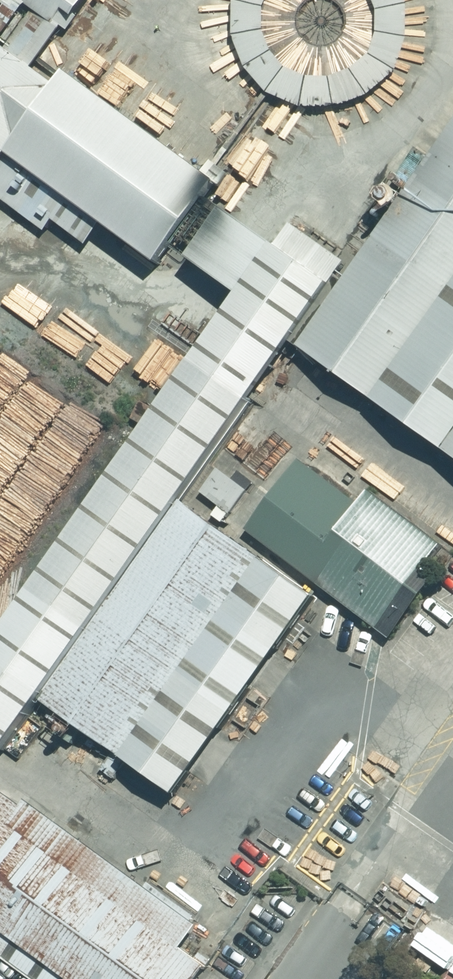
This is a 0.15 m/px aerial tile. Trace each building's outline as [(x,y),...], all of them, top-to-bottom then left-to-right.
[(244,62),(259,84),(280,101),(304,110),(331,112),(356,107),(379,94),(397,75),(409,51),(413,25),(409,0),(372,0),(374,2),(378,17),(378,33),(374,48),(366,62),(354,72),(339,79),(324,81),(308,79),(294,73),(282,62),(273,49),(268,34),(268,18),(273,3),(275,0),(240,0),(237,11),(237,37),(244,62)] [(62,95),(0,51),(0,200),(84,261),(104,234),(163,277),(225,191),(72,81),(62,95)] [(338,296),(299,352),(452,462),(452,138),(338,296)] [(8,759),(44,709),(185,512),(299,352),(338,296),(333,293),(351,267),(297,229),(280,253),(230,218),(195,266),(248,304),(0,652),(0,754),(8,759)] [(363,510),(300,463),(246,535),(396,646),(440,586),(426,576),(445,550),(373,496),(363,510)] [(263,568),(185,512),(44,709),(123,764),(263,568)] [(263,568),(123,764),(180,805),(320,608),(263,568)] [(0,792),(0,966),(18,978),(191,978),(215,945),(0,792)]
